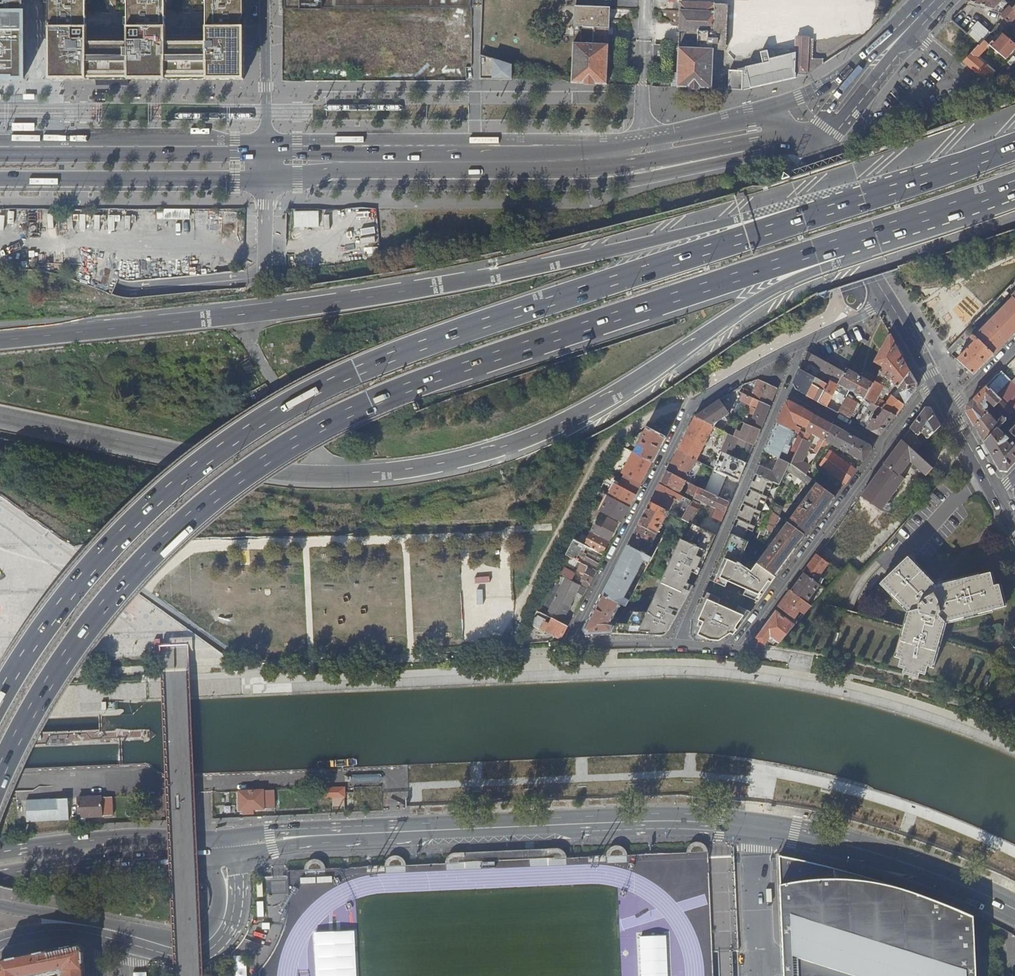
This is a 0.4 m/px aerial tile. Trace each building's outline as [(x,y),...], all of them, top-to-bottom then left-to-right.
[(24,80),(24,0),(0,0),(0,80),(24,80)] [(50,28),(87,28),(87,4),(92,4),(92,0),(50,0),(50,28)] [(166,27),(166,0),(128,0),(128,27),(166,27)] [(244,27),(244,0),(202,0),(202,5),(207,5),(207,27),(244,27)] [(607,85),(609,34),(621,34),(621,26),(609,25),(610,9),(611,0),(577,0),(576,6),(575,6),(574,29),(573,44),(571,83),(584,84),(584,85),(594,85),(594,84),(607,85)] [(969,3),(992,11),(998,5),(1002,9),(1007,4),(1003,0),(972,0),(969,3)] [(703,89),(712,89),(714,49),(725,50),(727,5),(680,3),(680,12),(677,88),(689,88),(689,89),(700,90),(700,89),(703,89)] [(1002,14),(1005,12),(1002,9),(998,5),(992,11),(1002,14)] [(1013,10),(1009,6),(1005,12),(1002,14),(1000,16),(1014,29),(1014,12),(1013,10)] [(826,40),(828,40),(827,47),(824,47),(824,59),(842,47),(843,39),(850,39),(852,37),(852,36),(855,37),(856,32),(860,32),(861,31),(861,22),(861,21),(854,21),(853,19),(840,18),(840,19),(835,18),(814,17),(814,18),(809,17),(797,16),(797,17),(771,15),(766,15),(752,14),(752,17),(745,17),(744,18),(744,26),(745,27),(752,28),(751,33),(754,35),(763,35),(765,33),(769,33),(791,34),(796,34),(795,53),(770,60),(768,50),(761,52),(763,63),(738,69),(738,71),(729,71),(728,90),(742,91),(807,75),(807,73),(824,59),(813,59),(814,44),(823,45),(823,36),(826,36),(826,40)] [(968,33),(973,38),(980,45),(989,36),(992,33),(979,21),(968,33)] [(166,43),(166,27),(128,27),(128,43),(87,43),(87,28),(50,28),(50,80),(64,80),(66,80),(89,80),(112,80),(140,80),(244,80),(244,58),(244,46),(244,27),(207,27),(207,43),(166,43)] [(1014,50),(1014,45),(1003,35),(1002,35),(1000,33),(998,35),(1000,37),(994,45),(991,44),(989,46),(990,46),(1006,60),(1014,50)] [(835,44),(840,45),(840,40),(835,39),(835,36),(832,36),(831,47),(834,47),(835,44)] [(980,45),(963,62),(985,81),(989,80),(996,72),(993,69),(991,71),(986,66),(977,59),(978,57),(990,46),(989,46),(987,44),(984,42),(980,45)] [(661,52),(661,45),(653,45),(651,63),(660,63),(661,52)] [(480,54),(479,79),(511,79),(511,65),(480,54)] [(977,59),(986,66),(987,64),(978,57),(977,59)] [(187,219),(188,210),(164,210),(164,218),(187,219)] [(294,211),(294,228),(318,227),(318,211),(294,211)] [(1010,296),(1014,291),(1014,290),(1011,287),(1006,292),(1010,296)] [(1014,333),(1014,301),(1010,296),(1008,298),(1010,300),(975,337),(994,355),(1006,343),(1014,333)] [(987,362),(994,355),(975,337),(969,330),(949,351),(952,354),(969,337),(970,339),(974,342),(971,346),(958,360),(974,375),(987,362)] [(883,368),(895,345),(890,335),(875,363),(883,368)] [(906,365),(895,345),(883,368),(880,374),(893,385),(889,390),(895,393),(898,389),(898,388),(910,372),(906,365)] [(807,352),(807,353),(803,361),(841,381),(845,373),(807,352)] [(822,382),(828,386),(831,381),(801,365),(800,370),(819,381),(822,382)] [(795,390),(818,403),(828,386),(822,382),(818,388),(813,385),(815,382),(818,383),(819,381),(800,370),(793,385),(795,390)] [(873,385),(847,370),(845,373),(841,381),(839,385),(840,386),(844,388),(850,392),(852,388),(856,390),(854,394),(865,400),(873,385)] [(917,384),(910,372),(898,388),(898,389),(901,394),(898,395),(901,400),(903,398),(906,403),(917,390),(917,384)] [(744,383),(739,392),(743,394),(770,407),(777,390),(759,381),(755,389),(744,383)] [(818,403),(827,408),(840,386),(839,385),(831,381),(828,386),(818,403)] [(884,387),(875,382),(873,385),(865,400),(871,403),(880,407),(881,404),(877,401),(884,387)] [(971,420),(975,428),(988,414),(990,412),(988,410),(986,412),(985,410),(988,406),(987,405),(985,403),(987,401),(994,408),(995,407),(1002,400),(988,387),(968,406),(967,412),(971,420)] [(847,398),(850,392),(844,388),(841,394),(847,398)] [(770,407),(743,394),(739,401),(746,404),(751,406),(761,411),(767,414),(770,407)] [(897,417),(904,406),(892,397),(882,409),(896,417),(897,417)] [(859,403),(847,398),(839,413),(850,420),(859,403)] [(871,403),(865,400),(860,410),(865,413),(868,409),(871,403)] [(995,407),(1008,419),(1014,413),(1002,400),(995,407)] [(729,415),(719,401),(696,416),(695,417),(714,427),(717,423),(729,415)] [(746,404),(739,401),(731,418),(742,422),(744,419),(740,417),(746,404)] [(786,404),(777,424),(795,434),(799,436),(801,437),(803,435),(799,433),(801,430),(796,427),(797,425),(808,430),(815,416),(790,402),(786,404)] [(882,409),(880,407),(871,403),(868,409),(880,417),(877,421),(865,413),(858,425),(879,436),(883,435),(896,417),(882,409)] [(760,430),(767,414),(761,411),(751,406),(746,417),(748,418),(746,424),(760,430)] [(926,409),(902,441),(915,453),(923,445),(924,444),(918,438),(923,433),(928,439),(940,427),(935,417),(931,409),(926,409)] [(980,437),(984,444),(998,429),(1006,421),(1003,417),(997,423),(994,420),(996,418),(993,416),(992,417),(988,414),(975,428),(980,437)] [(833,426),(815,416),(808,430),(807,432),(822,440),(820,443),(823,444),(833,426)] [(714,427),(695,417),(677,452),(696,461),(714,427)] [(736,432),(734,437),(746,443),(751,445),(753,446),(760,430),(746,424),(745,424),(741,434),(736,432)] [(777,424),(765,452),(779,460),(785,446),(789,448),(795,434),(777,424)] [(871,447),(833,426),(823,444),(819,451),(822,453),(827,443),(863,463),(872,451),(871,447)] [(665,427),(660,436),(666,439),(670,430),(665,427)] [(634,453),(653,464),(666,439),(660,436),(647,429),(634,453)] [(1013,443),(1011,445),(1007,442),(1009,439),(998,429),(984,444),(988,451),(992,458),(1000,472),(1004,472),(1008,472),(1014,465),(1014,445),(1013,443)] [(918,438),(924,444),(925,443),(928,439),(923,433),(918,438)] [(734,437),(728,435),(721,452),(731,457),(737,445),(744,449),(746,443),(734,437)] [(806,435),(804,439),(795,458),(807,465),(811,456),(810,455),(812,451),(808,448),(809,443),(811,438),(806,435)] [(799,436),(786,463),(789,465),(791,466),(795,458),(804,439),(801,437),(799,436)] [(902,441),(861,497),(882,512),(906,479),(902,476),(908,467),(910,469),(912,467),(911,466),(913,465),(926,477),(933,469),(915,453),(902,441)] [(622,447),(612,468),(620,473),(631,452),(622,447)] [(696,461),(677,452),(667,472),(686,482),(696,461)] [(721,452),(714,470),(723,474),(724,472),(726,468),(729,469),(730,466),(727,465),(731,457),(721,452)] [(625,475),(642,484),(653,464),(634,453),(633,453),(623,474),(625,475)] [(746,464),(750,454),(746,453),(741,462),(746,464)] [(846,484),(855,471),(830,453),(821,466),(846,484)] [(773,474),(759,467),(755,475),(772,483),(780,487),(787,471),(789,465),(786,463),(779,460),(773,474)] [(791,466),(789,465),(787,471),(809,487),(813,482),(791,466)] [(612,468),(609,473),(618,478),(620,473),(612,468)] [(731,471),(729,475),(728,477),(736,481),(738,482),(741,476),(731,471)] [(667,472),(660,485),(680,496),(683,488),(686,482),(667,472)] [(629,491),(637,495),(642,484),(625,475),(622,480),(619,486),(623,488),(629,491)] [(719,488),(708,483),(705,492),(730,503),(731,500),(729,500),(736,481),(728,477),(724,475),(719,488)] [(725,545),(744,554),(772,483),(755,475),(725,545)] [(688,483),(687,483),(686,486),(689,487),(686,493),(694,498),(699,489),(690,484),(688,483)] [(618,485),(612,498),(616,501),(619,495),(623,488),(619,486),(618,485)] [(660,485),(651,503),(664,510),(671,498),(676,500),(676,499),(690,506),(692,503),(680,496),(660,485)] [(836,498),(817,485),(788,524),(758,565),(776,579),(836,498)] [(623,488),(619,495),(625,498),(629,491),(623,488)] [(730,503),(705,492),(699,489),(694,498),(694,499),(716,510),(712,519),(721,523),(730,503)] [(616,501),(630,508),(637,495),(629,491),(625,498),(619,495),(616,501)] [(622,523),(630,508),(616,501),(612,498),(605,495),(603,498),(607,500),(601,512),(622,523)] [(651,503),(639,525),(658,535),(661,536),(662,534),(659,532),(669,512),(664,510),(651,503)] [(783,509),(773,505),(770,512),(765,523),(774,527),(783,509)] [(690,506),(683,520),(693,525),(694,525),(699,528),(701,525),(693,521),(700,509),(698,508),(696,510),(690,506)] [(598,517),(600,512),(591,507),(588,513),(598,517)] [(699,528),(716,536),(720,525),(704,518),(701,525),(699,528)] [(592,533),(610,542),(619,525),(608,519),(603,529),(596,525),(592,533)] [(697,569),(701,570),(706,557),(716,536),(699,528),(694,525),(693,525),(682,540),(685,541),(645,615),(632,615),(627,625),(617,626),(616,626),(612,635),(662,637),(669,631),(693,586),(697,578),(692,575),(695,568),(697,569)] [(639,525),(628,547),(652,559),(654,555),(649,552),(658,535),(639,525)] [(603,555),(610,542),(592,533),(585,546),(603,555)] [(597,572),(603,561),(599,558),(596,563),(586,558),(586,557),(580,554),(584,546),(574,541),(566,556),(581,564),(597,572)] [(725,545),(713,574),(762,598),(776,579),(758,565),(749,559),(750,557),(744,554),(725,545)] [(649,563),(651,560),(652,559),(628,547),(602,596),(621,605),(626,608),(629,602),(624,599),(644,560),(649,563)] [(818,555),(805,574),(815,582),(825,568),(838,578),(842,573),(841,573),(818,555)] [(581,564),(566,556),(562,564),(577,571),(581,564)] [(903,673),(919,678),(921,674),(926,676),(929,667),(933,668),(946,622),(1005,608),(999,586),(994,587),(991,574),(936,587),(907,558),(881,584),(910,613),(896,658),(901,659),(898,668),(904,669),(903,673)] [(590,585),(597,572),(581,564),(577,571),(584,575),(582,580),(590,585)] [(561,567),(557,574),(560,575),(567,579),(572,581),(576,574),(561,567)] [(805,574),(791,592),(807,604),(820,586),(815,582),(805,574)] [(567,579),(560,575),(543,608),(549,612),(567,579)] [(579,585),(572,581),(567,579),(549,612),(549,613),(563,620),(580,586),(579,585)] [(580,586),(588,590),(590,585),(582,580),(579,585),(580,586)] [(791,592),(780,608),(789,615),(791,616),(796,609),(804,615),(811,607),(807,604),(791,592)] [(588,636),(612,635),(616,626),(611,624),(621,605),(602,596),(584,630),(588,636)] [(747,619),(702,597),(692,621),(691,637),(694,640),(723,643),(735,636),(747,619)] [(757,638),(760,646),(765,647),(771,638),(779,644),(795,626),(786,619),(789,615),(780,608),(757,638)] [(530,625),(555,638),(558,640),(563,638),(568,627),(537,611),(530,625)] [(344,797),(343,788),(324,789),(325,797),(344,797)] [(263,790),(236,791),(237,812),(241,811),(241,816),(253,815),(253,811),(264,810),(264,809),(274,809),(274,791),(263,791),(263,790)] [(103,796),(78,797),(78,819),(104,818),(103,796)] [(28,822),(69,820),(68,800),(27,801),(28,822)] [(970,914),(942,902),(922,894),(901,886),(876,878),(860,873),(843,869),(818,863),(778,854),(784,975),(973,975),(970,914)] [(82,952),(76,947),(2,963),(0,965),(0,975),(47,975),(55,975),(57,972),(61,972),(61,975),(83,975),(82,952)]
